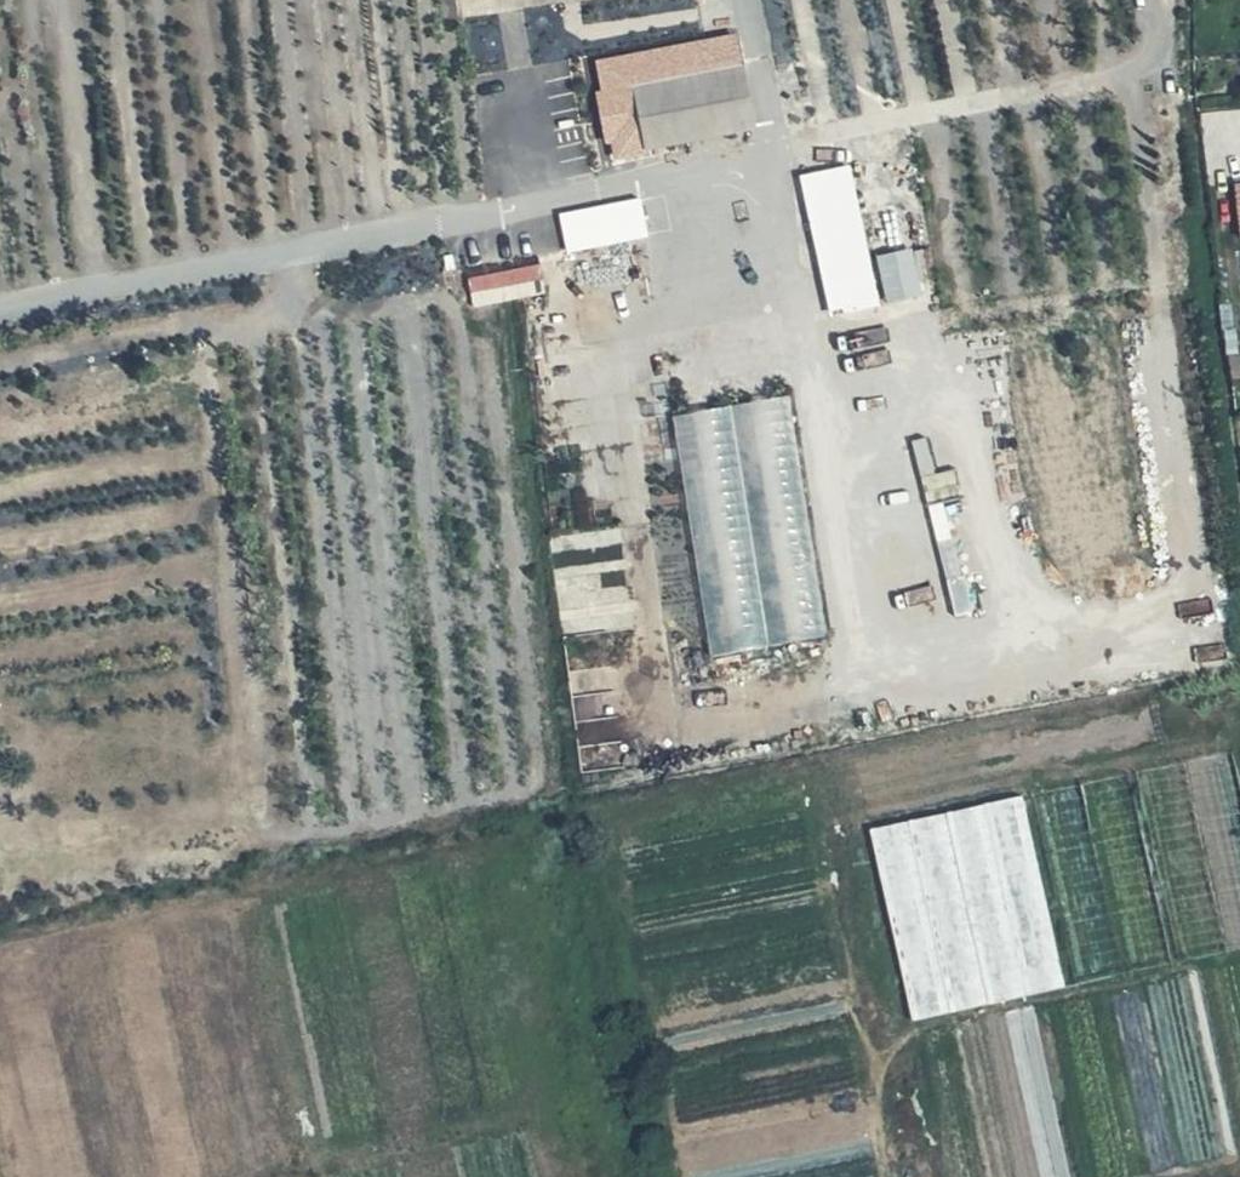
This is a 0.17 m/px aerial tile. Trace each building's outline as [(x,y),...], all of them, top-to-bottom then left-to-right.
[(679,145),(759,133),(749,75),(643,93),(643,95),(653,149),(679,145)] [(637,154),(653,152),(653,149),(643,95),(626,98),(637,154)] [(653,152),(655,161),(680,157),(679,145),(653,149),(653,152)] [(857,163),(806,171),(829,313),(880,304),(857,163)] [(656,230),(649,199),(561,219),(568,249),(656,230)] [(918,247),(881,251),(886,299),(924,294),(918,247)] [(543,262),(471,273),(476,303),(548,292),(543,262)] [(794,393),(677,409),(710,651),(827,635),(794,393)] [(1080,986),(1037,801),(881,837),(925,1023),(1080,986)]
